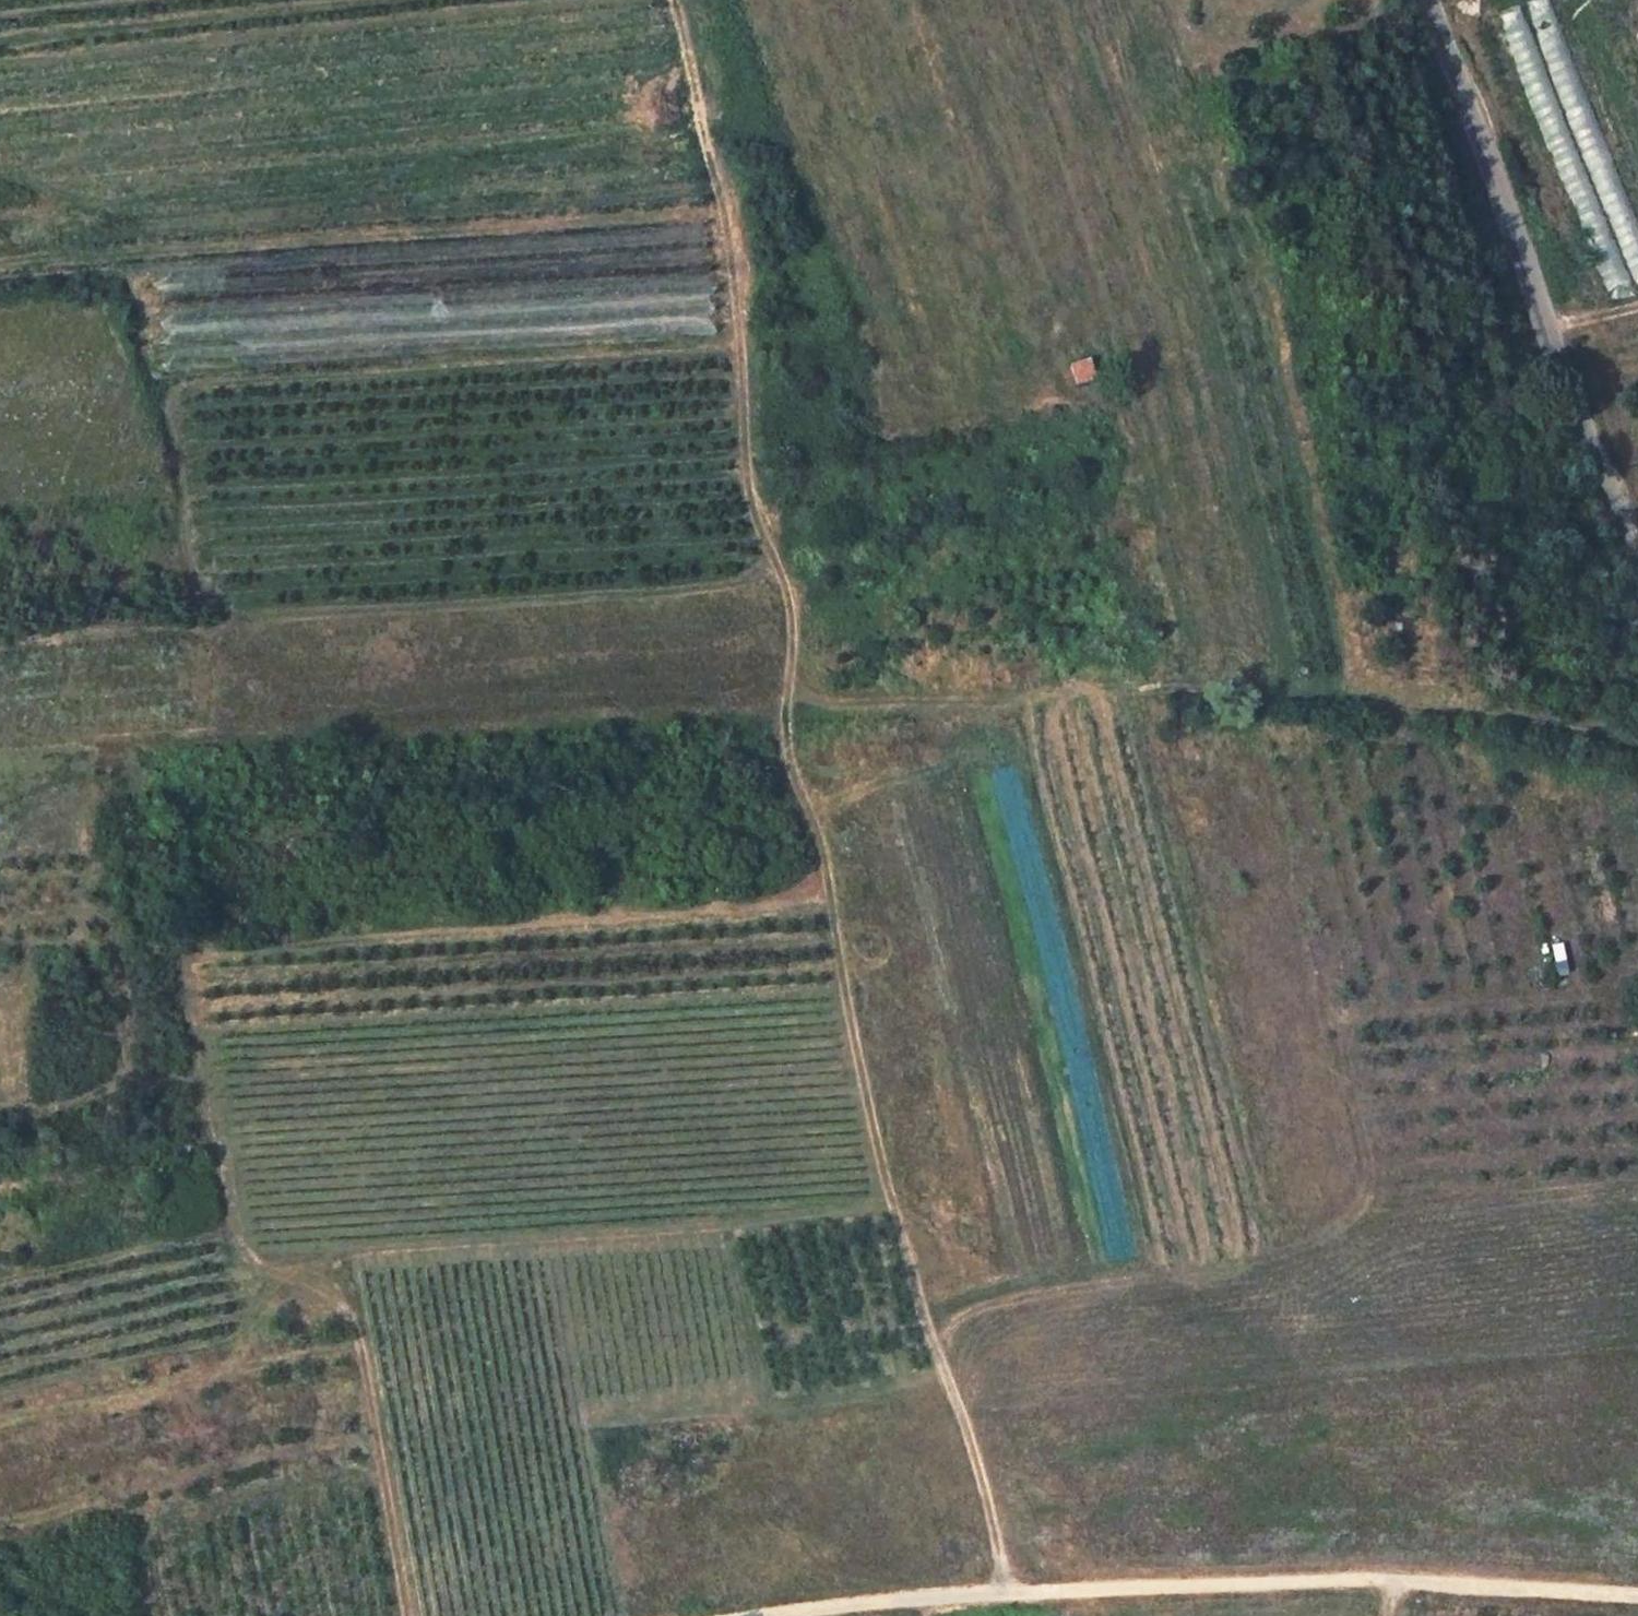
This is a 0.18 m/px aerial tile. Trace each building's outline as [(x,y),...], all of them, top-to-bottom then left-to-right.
[(1084,357),(1067,362),(1071,382),(1089,378),(1084,357)] [(175,1048),(157,1050),(158,1063),(176,1062),(175,1048)]
